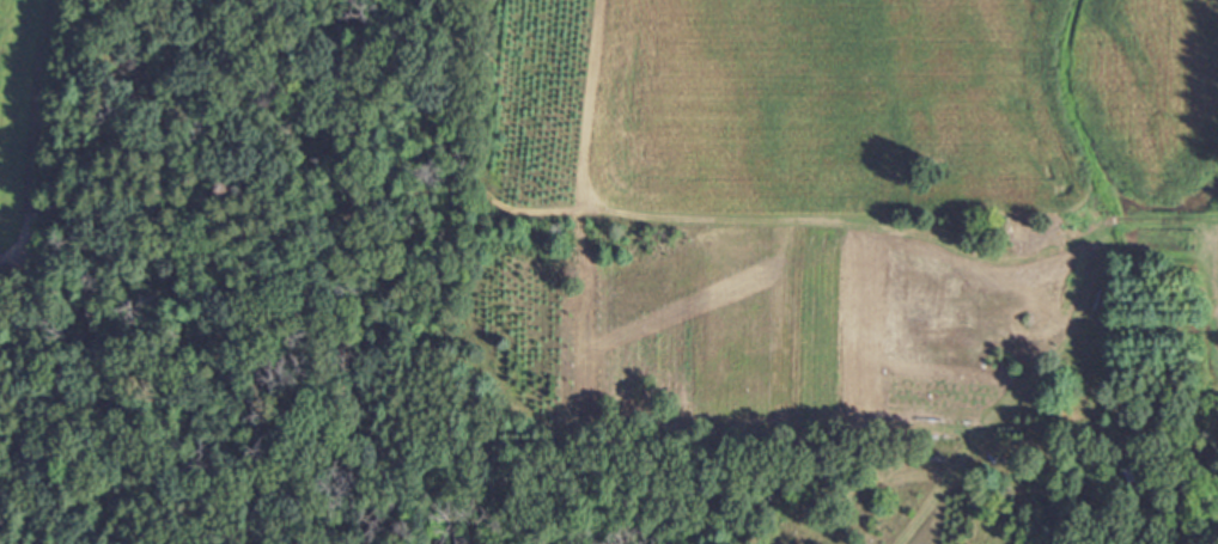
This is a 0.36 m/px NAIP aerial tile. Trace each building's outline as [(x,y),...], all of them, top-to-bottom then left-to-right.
[(1134,490),(1130,469),(1119,471),(1123,492),(1134,490)]
